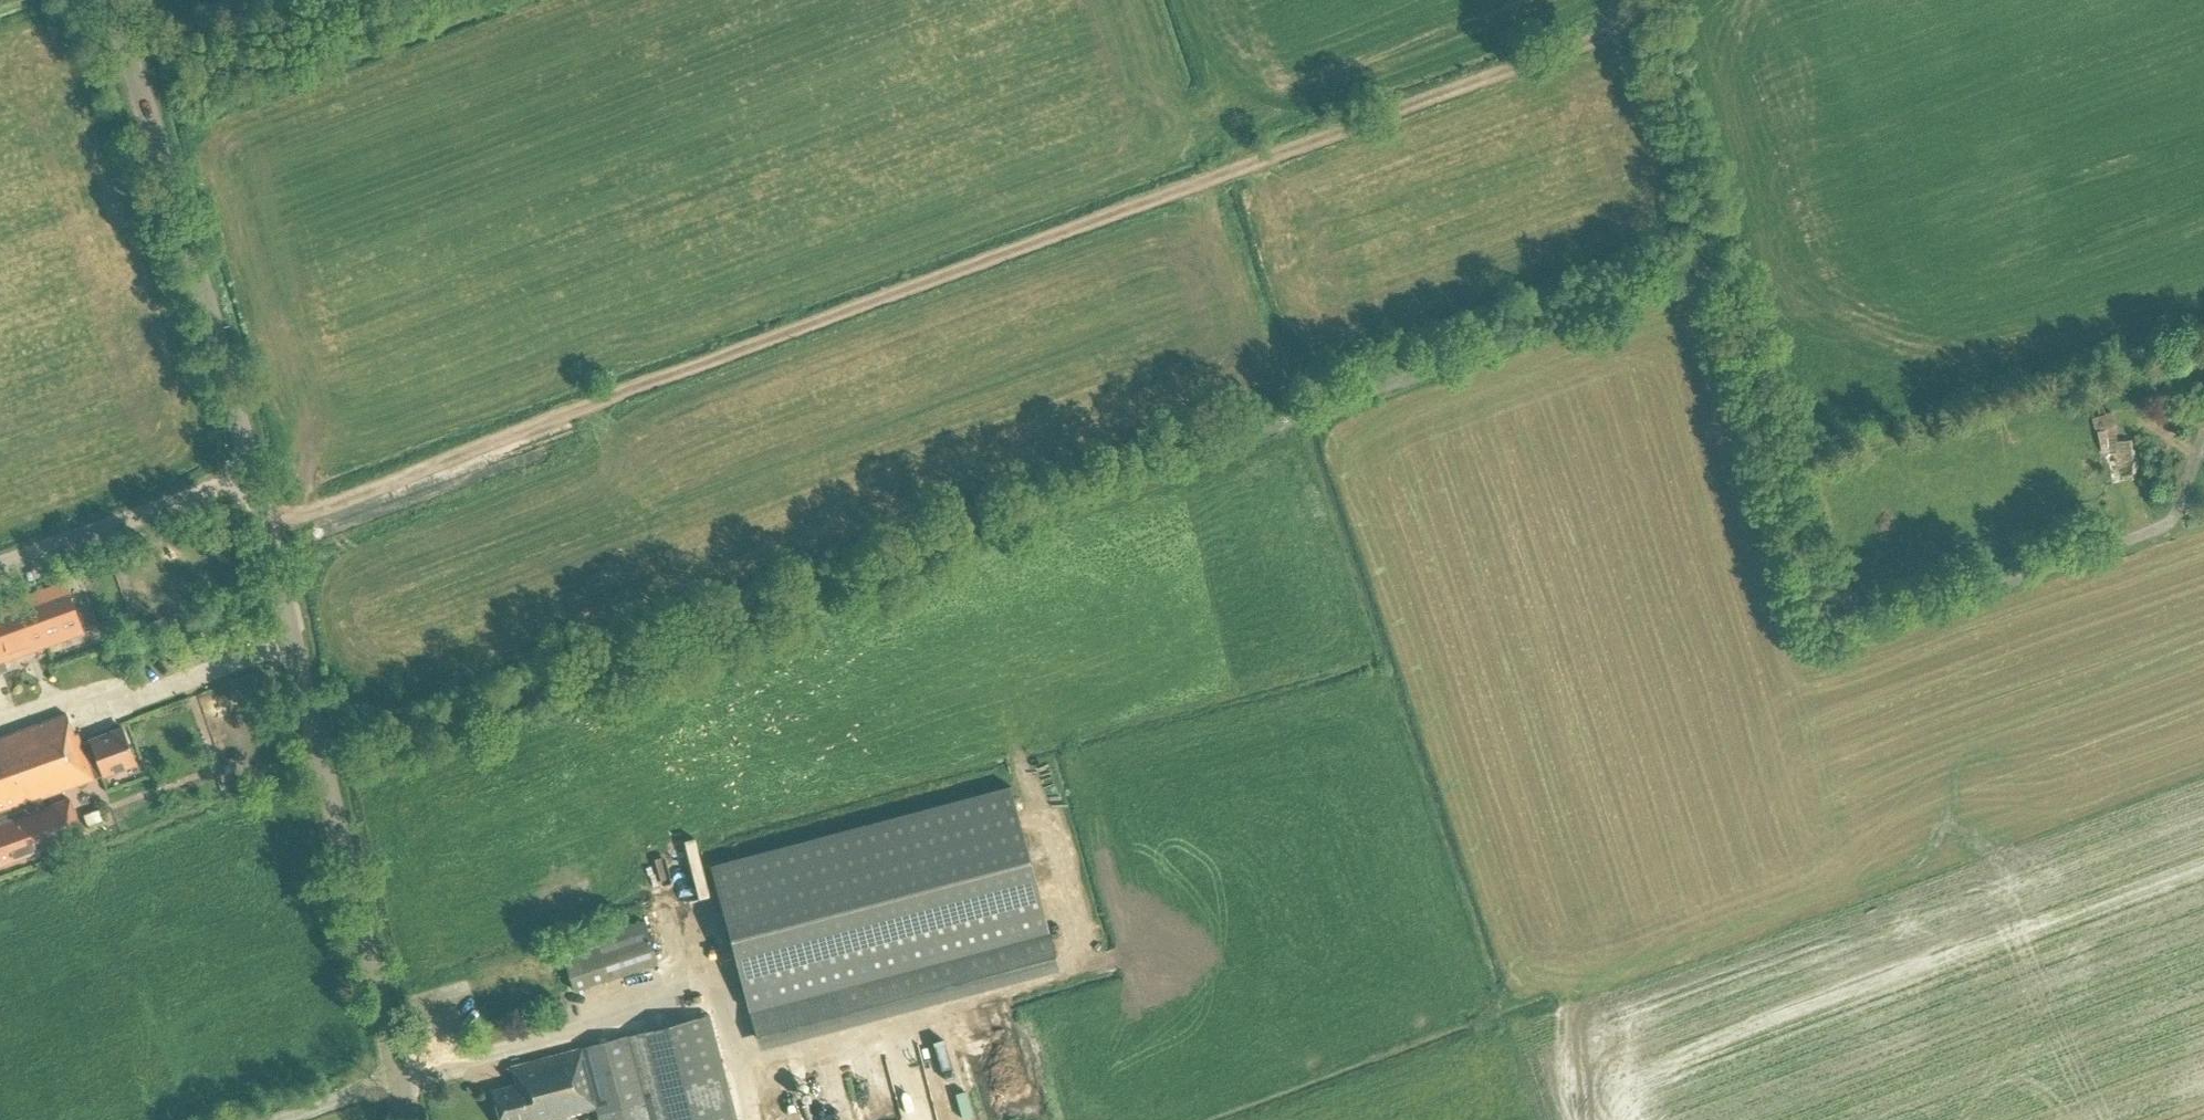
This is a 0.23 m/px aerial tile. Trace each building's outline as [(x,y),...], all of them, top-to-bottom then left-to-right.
[(2144,477),(2135,438),(2122,441),(2116,414),(2100,418),(2116,484),(2144,477)] [(0,604),(0,667),(5,666),(3,661),(4,660),(83,632),(64,581),(0,604)] [(135,764),(122,727),(81,742),(77,732),(73,733),(65,712),(0,735),(0,866),(83,836),(70,798),(44,808),(41,798),(135,764)] [(1059,970),(1009,785),(709,865),(759,1050),(1059,970)] [(98,809),(83,815),(87,825),(101,820),(98,809)] [(560,950),(573,991),(656,963),(644,922),(560,950)] [(709,1015),(512,1068),(516,1083),(491,1090),(499,1119),(548,1119),(594,1108),(598,1119),(736,1119),(709,1015)] [(884,1052),(890,1066),(902,1061),(896,1047),(884,1052)]
